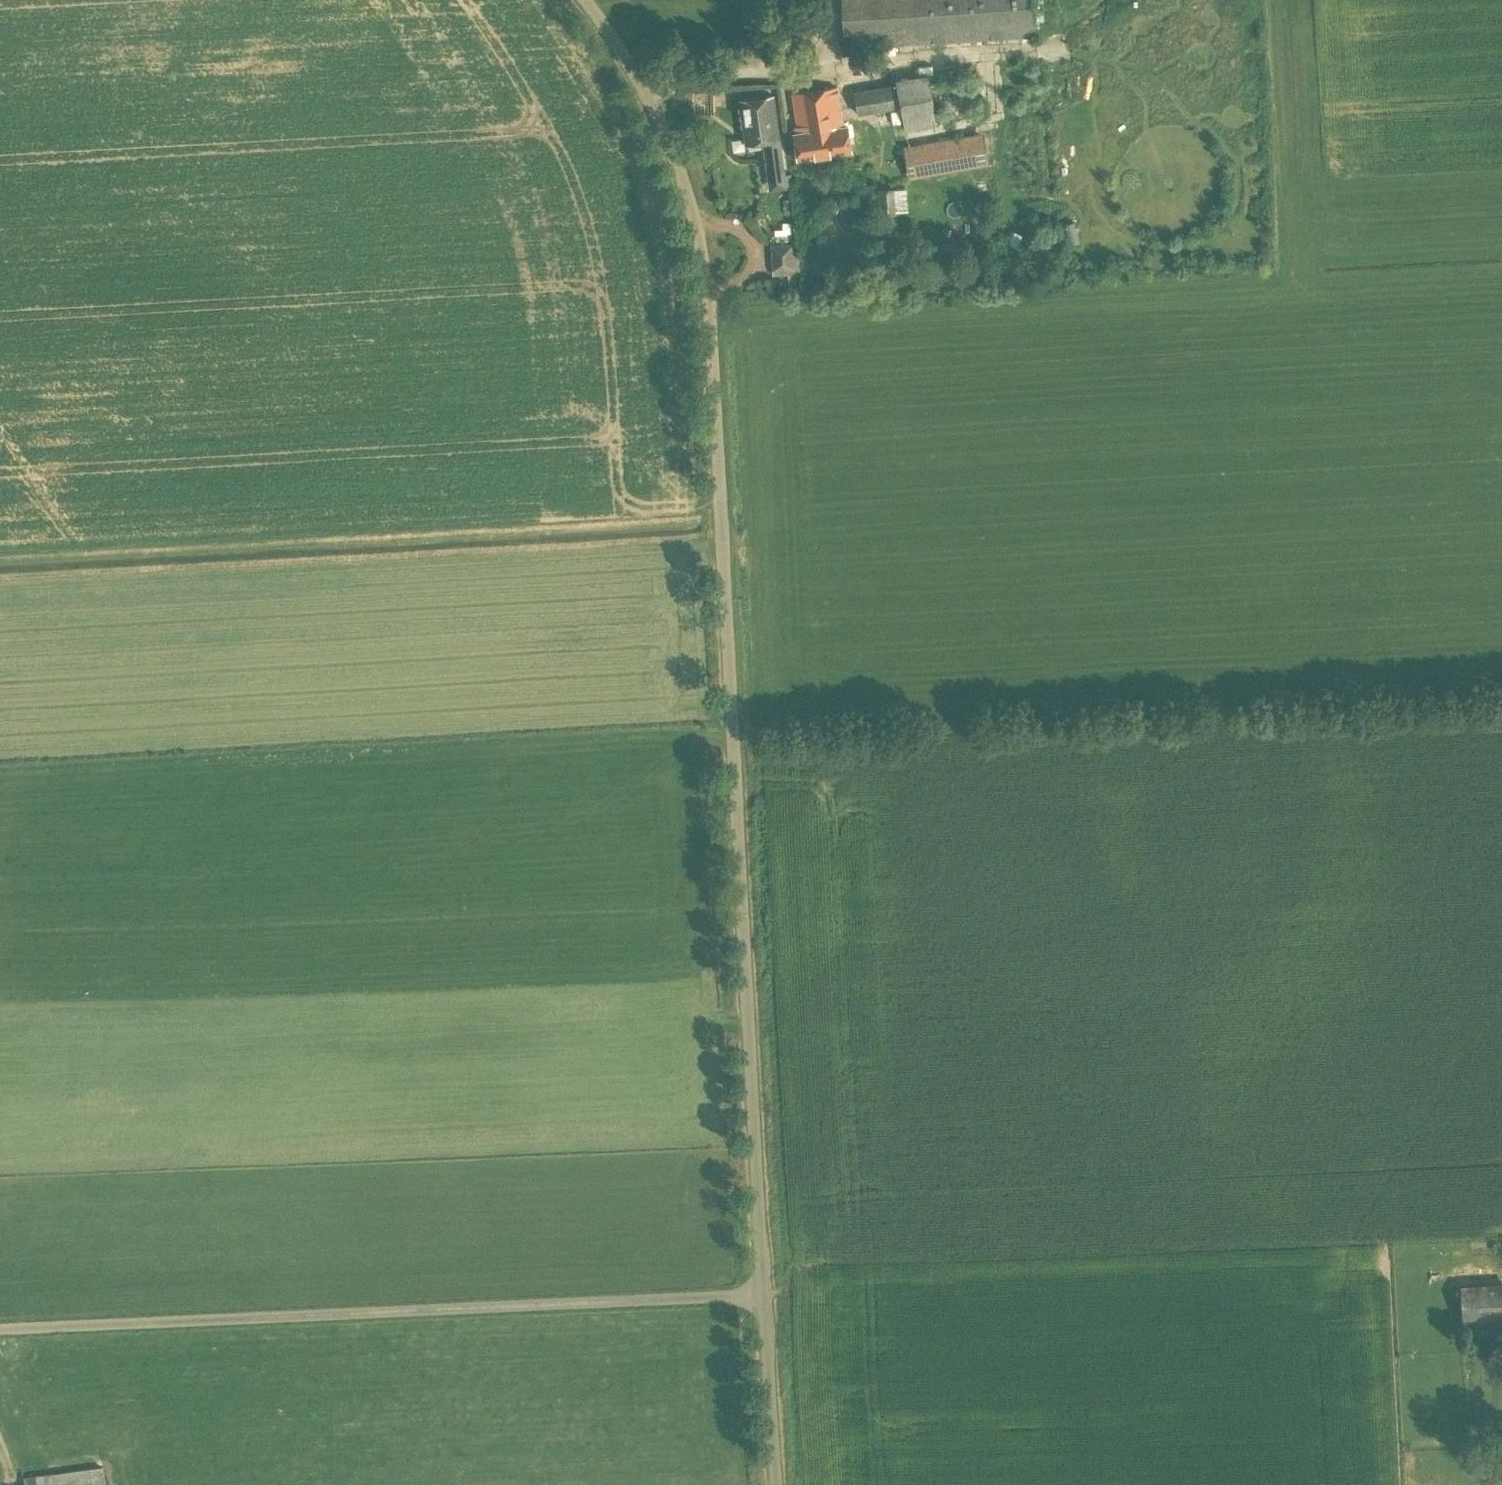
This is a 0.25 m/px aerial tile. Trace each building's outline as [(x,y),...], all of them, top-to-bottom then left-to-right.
[(831,9),(843,9),(845,47),(1036,35),(1034,0),(830,0),(831,9)] [(1027,37),(1027,50),(1042,49),(1042,37),(1027,37)] [(897,83),(854,90),(858,113),(901,105),(897,83)] [(842,125),(836,85),(836,84),(791,91),(798,131),(793,132),(797,158),(850,150),(850,154),(865,152),(861,122),(842,125)] [(766,171),(785,168),(774,94),(738,99),(745,144),(762,141),(766,171)] [(970,118),(905,130),(907,146),(911,146),(916,173),(978,162),(970,118)] [(894,188),(894,187),(878,188),(881,234),(899,232),(897,213),(896,213),(896,211),(909,210),(907,188),(894,188)] [(773,243),(771,243),(773,275),(788,274),(789,283),(800,283),(798,242),(773,243)] [(1501,1331),(1501,1282),(1461,1284),(1464,1334),(1501,1331)] [(104,1467),(24,1478),(25,1484),(106,1484),(104,1467)]
